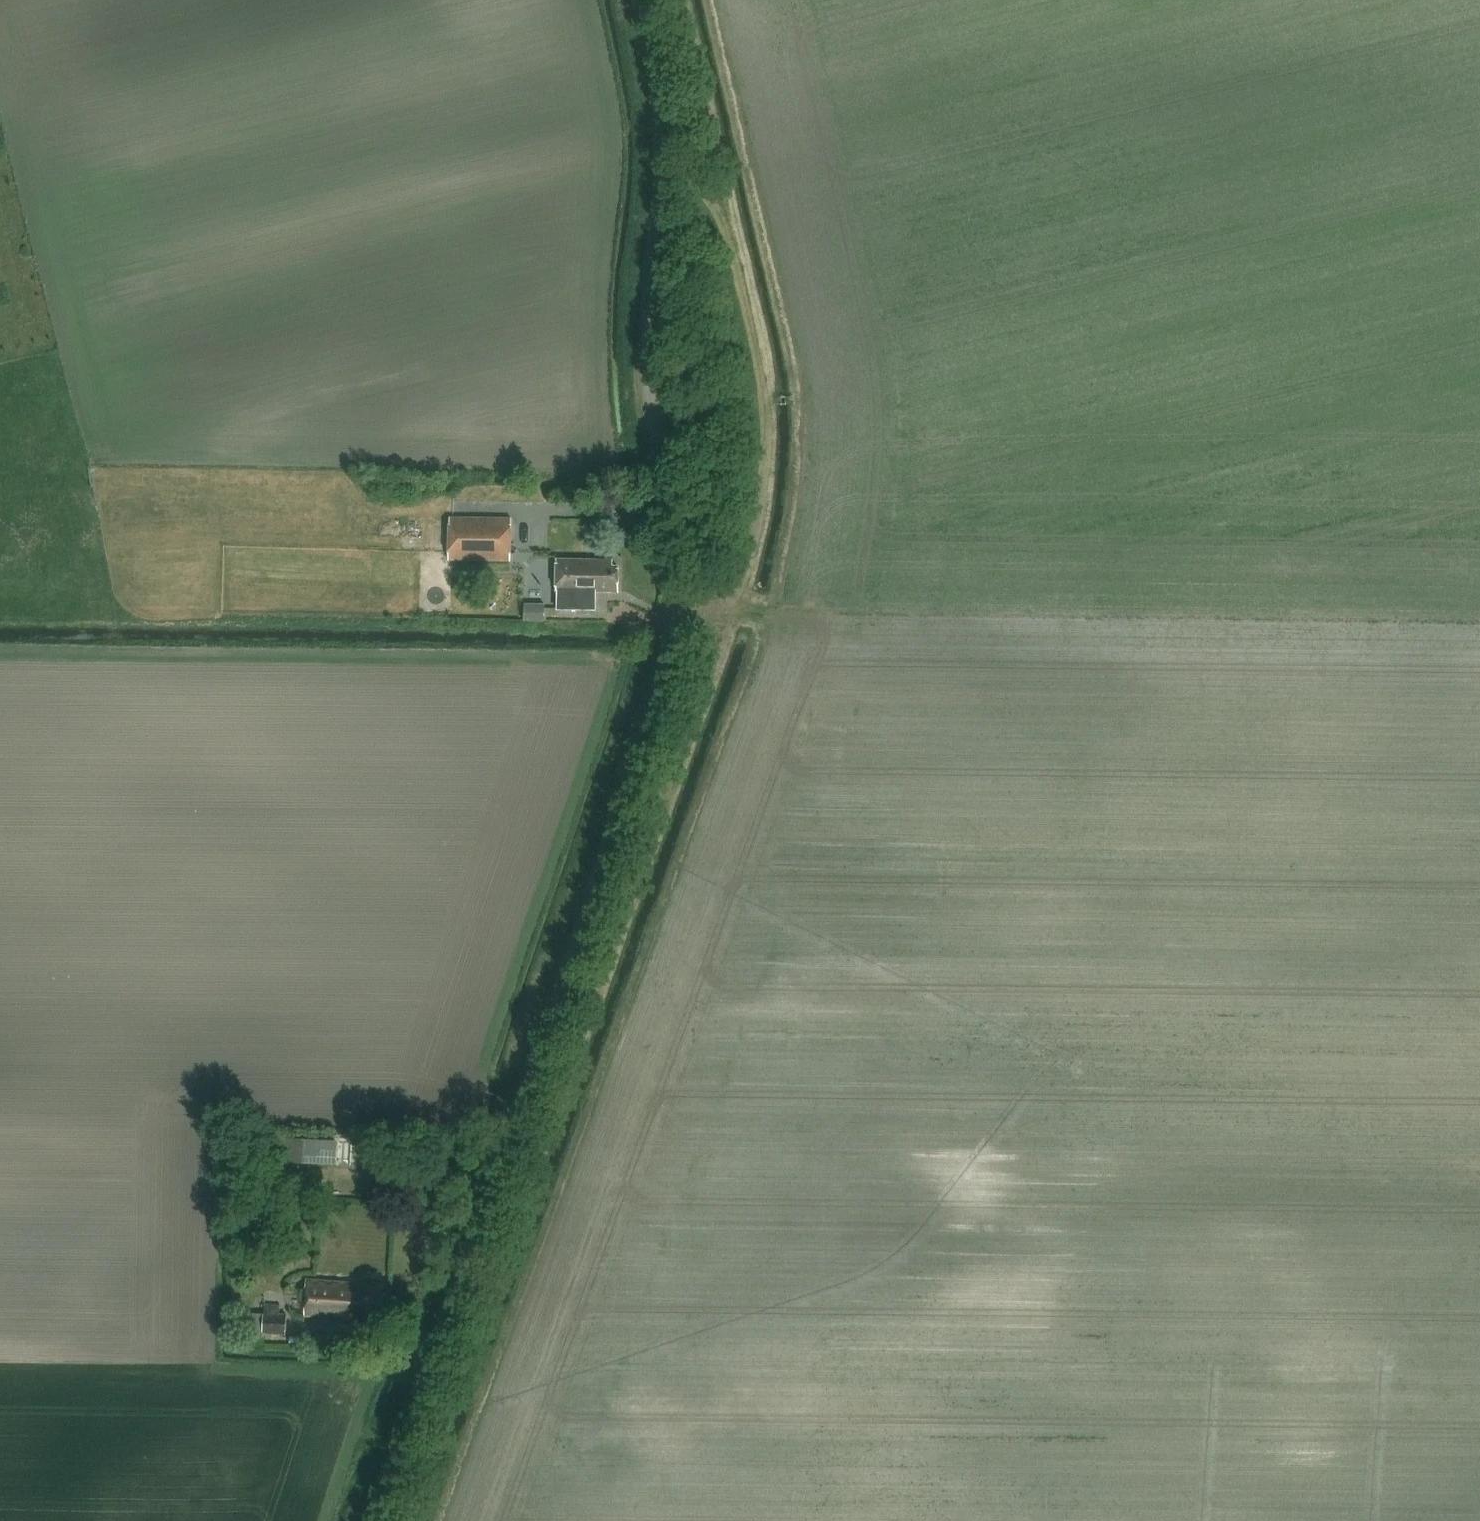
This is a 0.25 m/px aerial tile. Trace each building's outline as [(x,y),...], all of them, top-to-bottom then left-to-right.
[(449,562),(513,562),(513,518),(449,518),(449,562)] [(612,587),(619,587),(619,568),(613,568),(613,562),(559,561),(558,591),(612,592),(612,587)] [(533,601),(533,620),(553,620),(553,601),(533,601)] [(335,1162),(336,1139),(274,1137),(274,1161),(335,1162)] [(379,1313),(387,1314),(389,1296),(380,1295),(380,1286),(309,1281),(307,1317),(378,1322),(379,1313)] [(265,1332),(286,1333),(287,1314),(281,1314),(282,1304),(266,1303),(265,1332)]
